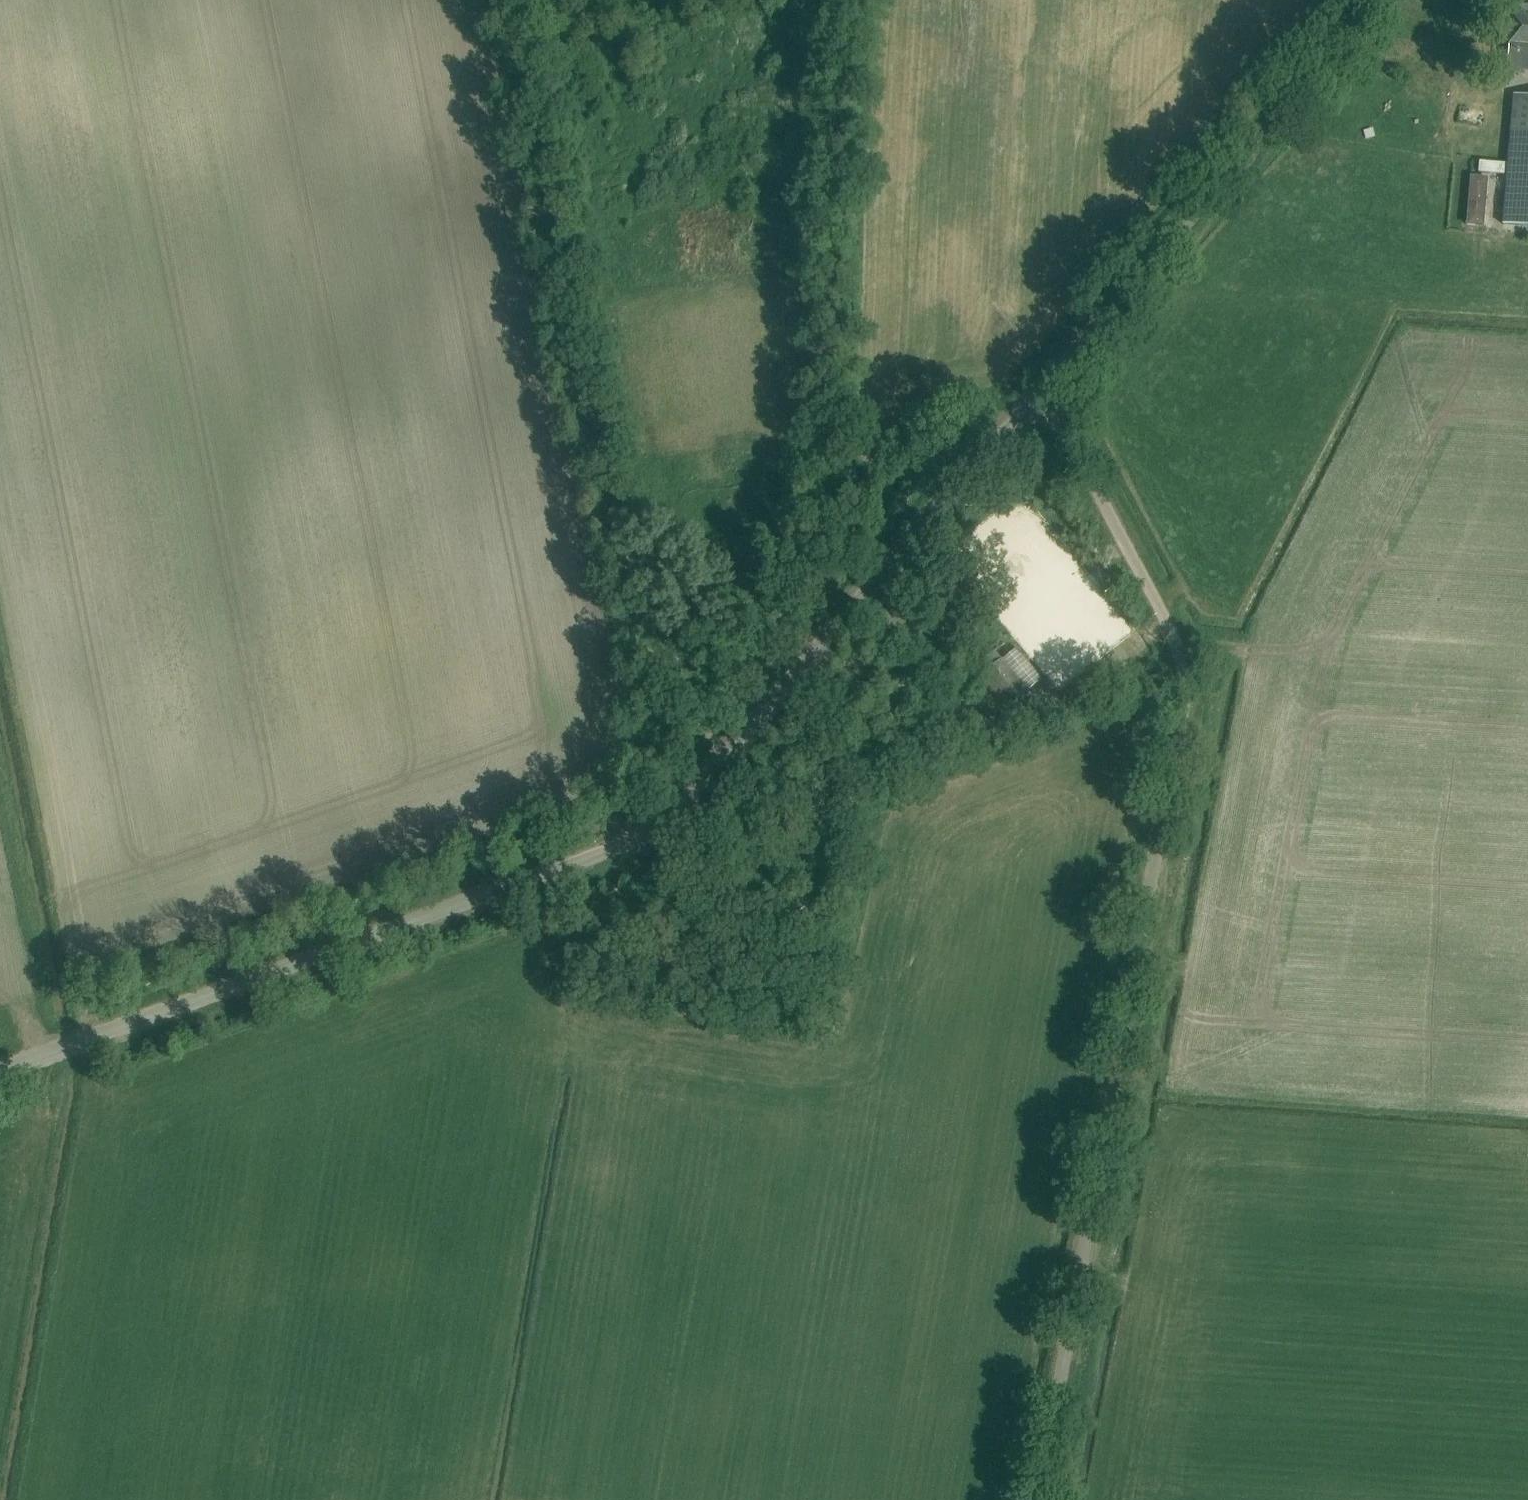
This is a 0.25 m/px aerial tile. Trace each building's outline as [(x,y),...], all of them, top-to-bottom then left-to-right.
[(1511,6),(1506,69),(1527,70),(1527,8),(1511,6)] [(1513,95),(1502,225),(1527,227),(1527,97),(1513,95)] [(1010,652),(1004,645),(971,672),(1003,710),(1028,690),(1002,659),(1010,652)]
